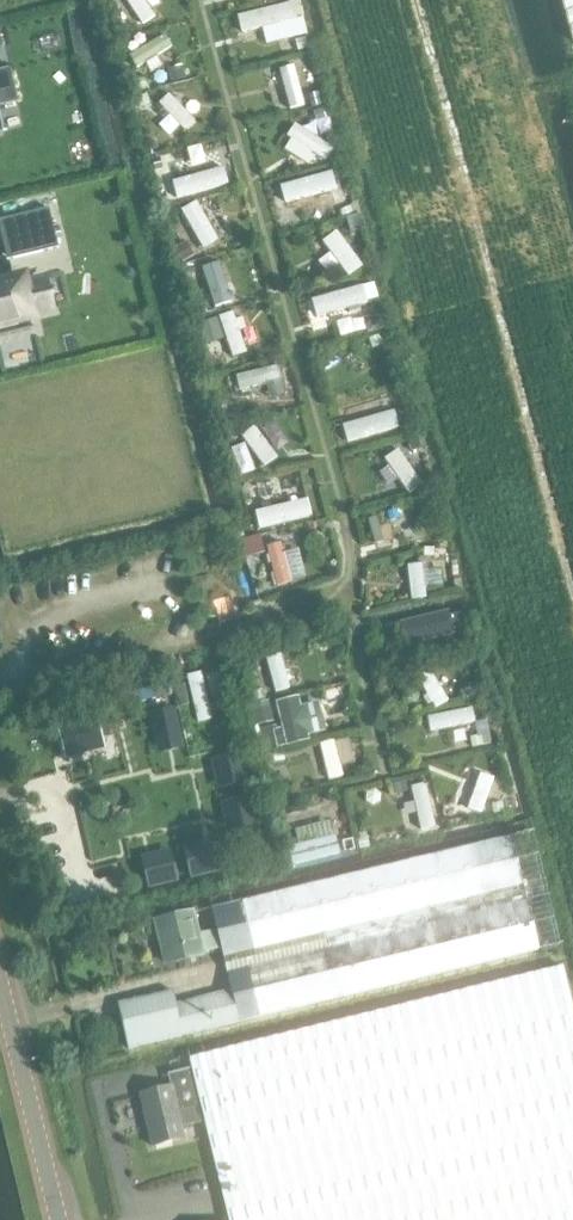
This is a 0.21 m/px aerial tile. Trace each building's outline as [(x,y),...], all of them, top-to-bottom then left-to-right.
[(572,43),(572,0),(560,0),(572,43)] [(18,158),(1,101),(32,94),(24,63),(0,69),(0,162),(18,158)] [(49,209),(0,220),(0,223),(5,222),(13,257),(13,259),(59,249),(49,209)] [(0,285),(0,341),(30,334),(28,324),(36,321),(34,313),(55,308),(48,280),(27,285),(25,278),(0,285)] [(178,738),(173,711),(152,716),(158,742),(178,738)] [(96,715),(53,725),(61,761),(104,750),(96,715)] [(248,781),(243,754),(222,759),(228,786),(248,781)] [(258,824),(252,797),(231,802),(238,829),(258,824)] [(205,952),(222,948),(232,990),(176,1005),(173,991),(119,1004),(129,1049),(184,1035),(240,1022),(240,1023),(538,951),(559,946),(531,830),(213,909),(218,930),(201,934),(195,912),(157,922),(167,963),(206,953),(205,952)] [(192,877),(219,871),(214,850),(187,857),(192,877)] [(149,887),(176,881),(172,860),(144,867),(149,887)] [(563,966),(190,1059),(192,1069),(169,1075),(172,1087),(140,1095),(153,1147),(186,1138),(183,1127),(205,1121),(229,1219),(572,1219),(572,1007),(563,966)]
